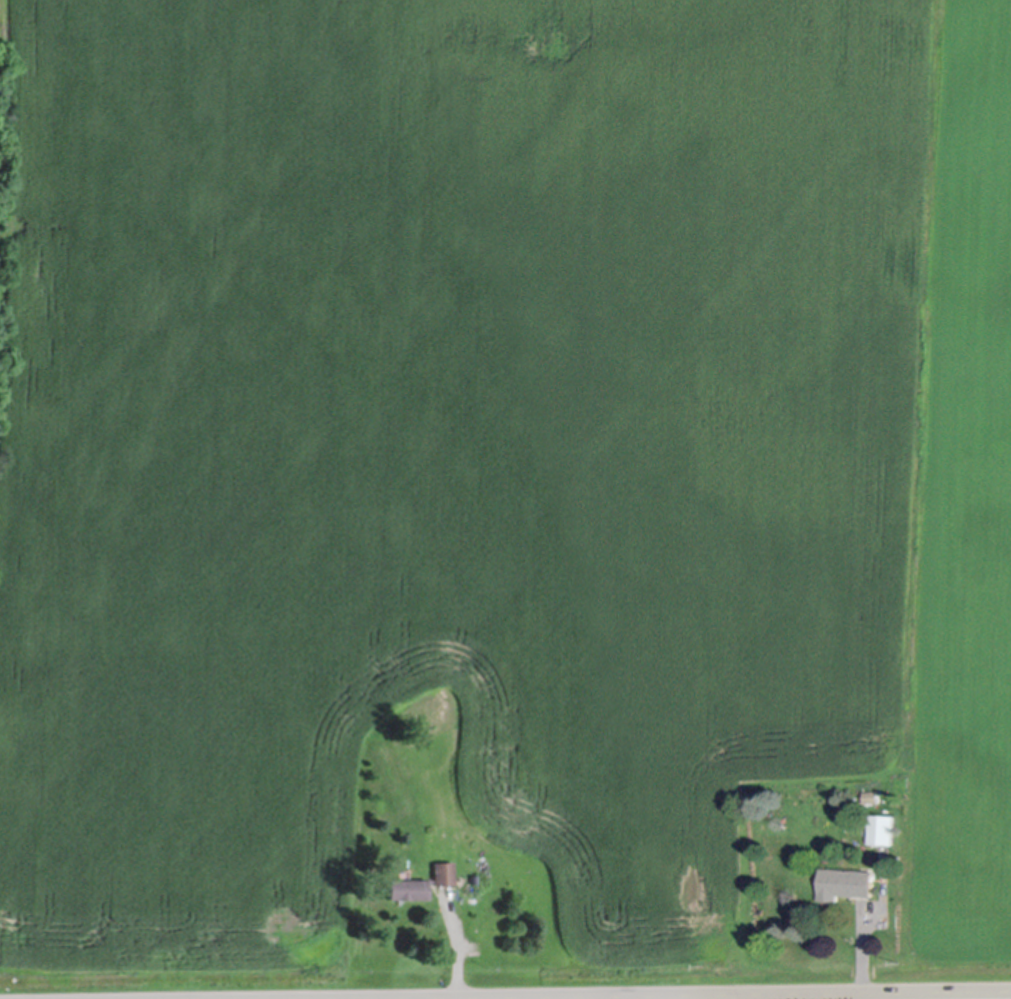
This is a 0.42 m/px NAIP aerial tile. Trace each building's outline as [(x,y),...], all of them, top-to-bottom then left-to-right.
[(430,883),(451,883),(451,861),(430,861),(430,883)] [(818,901),(837,901),(837,895),(871,896),(872,869),(819,868),(818,901)] [(425,878),(384,878),(384,898),(425,898),(425,878)]
